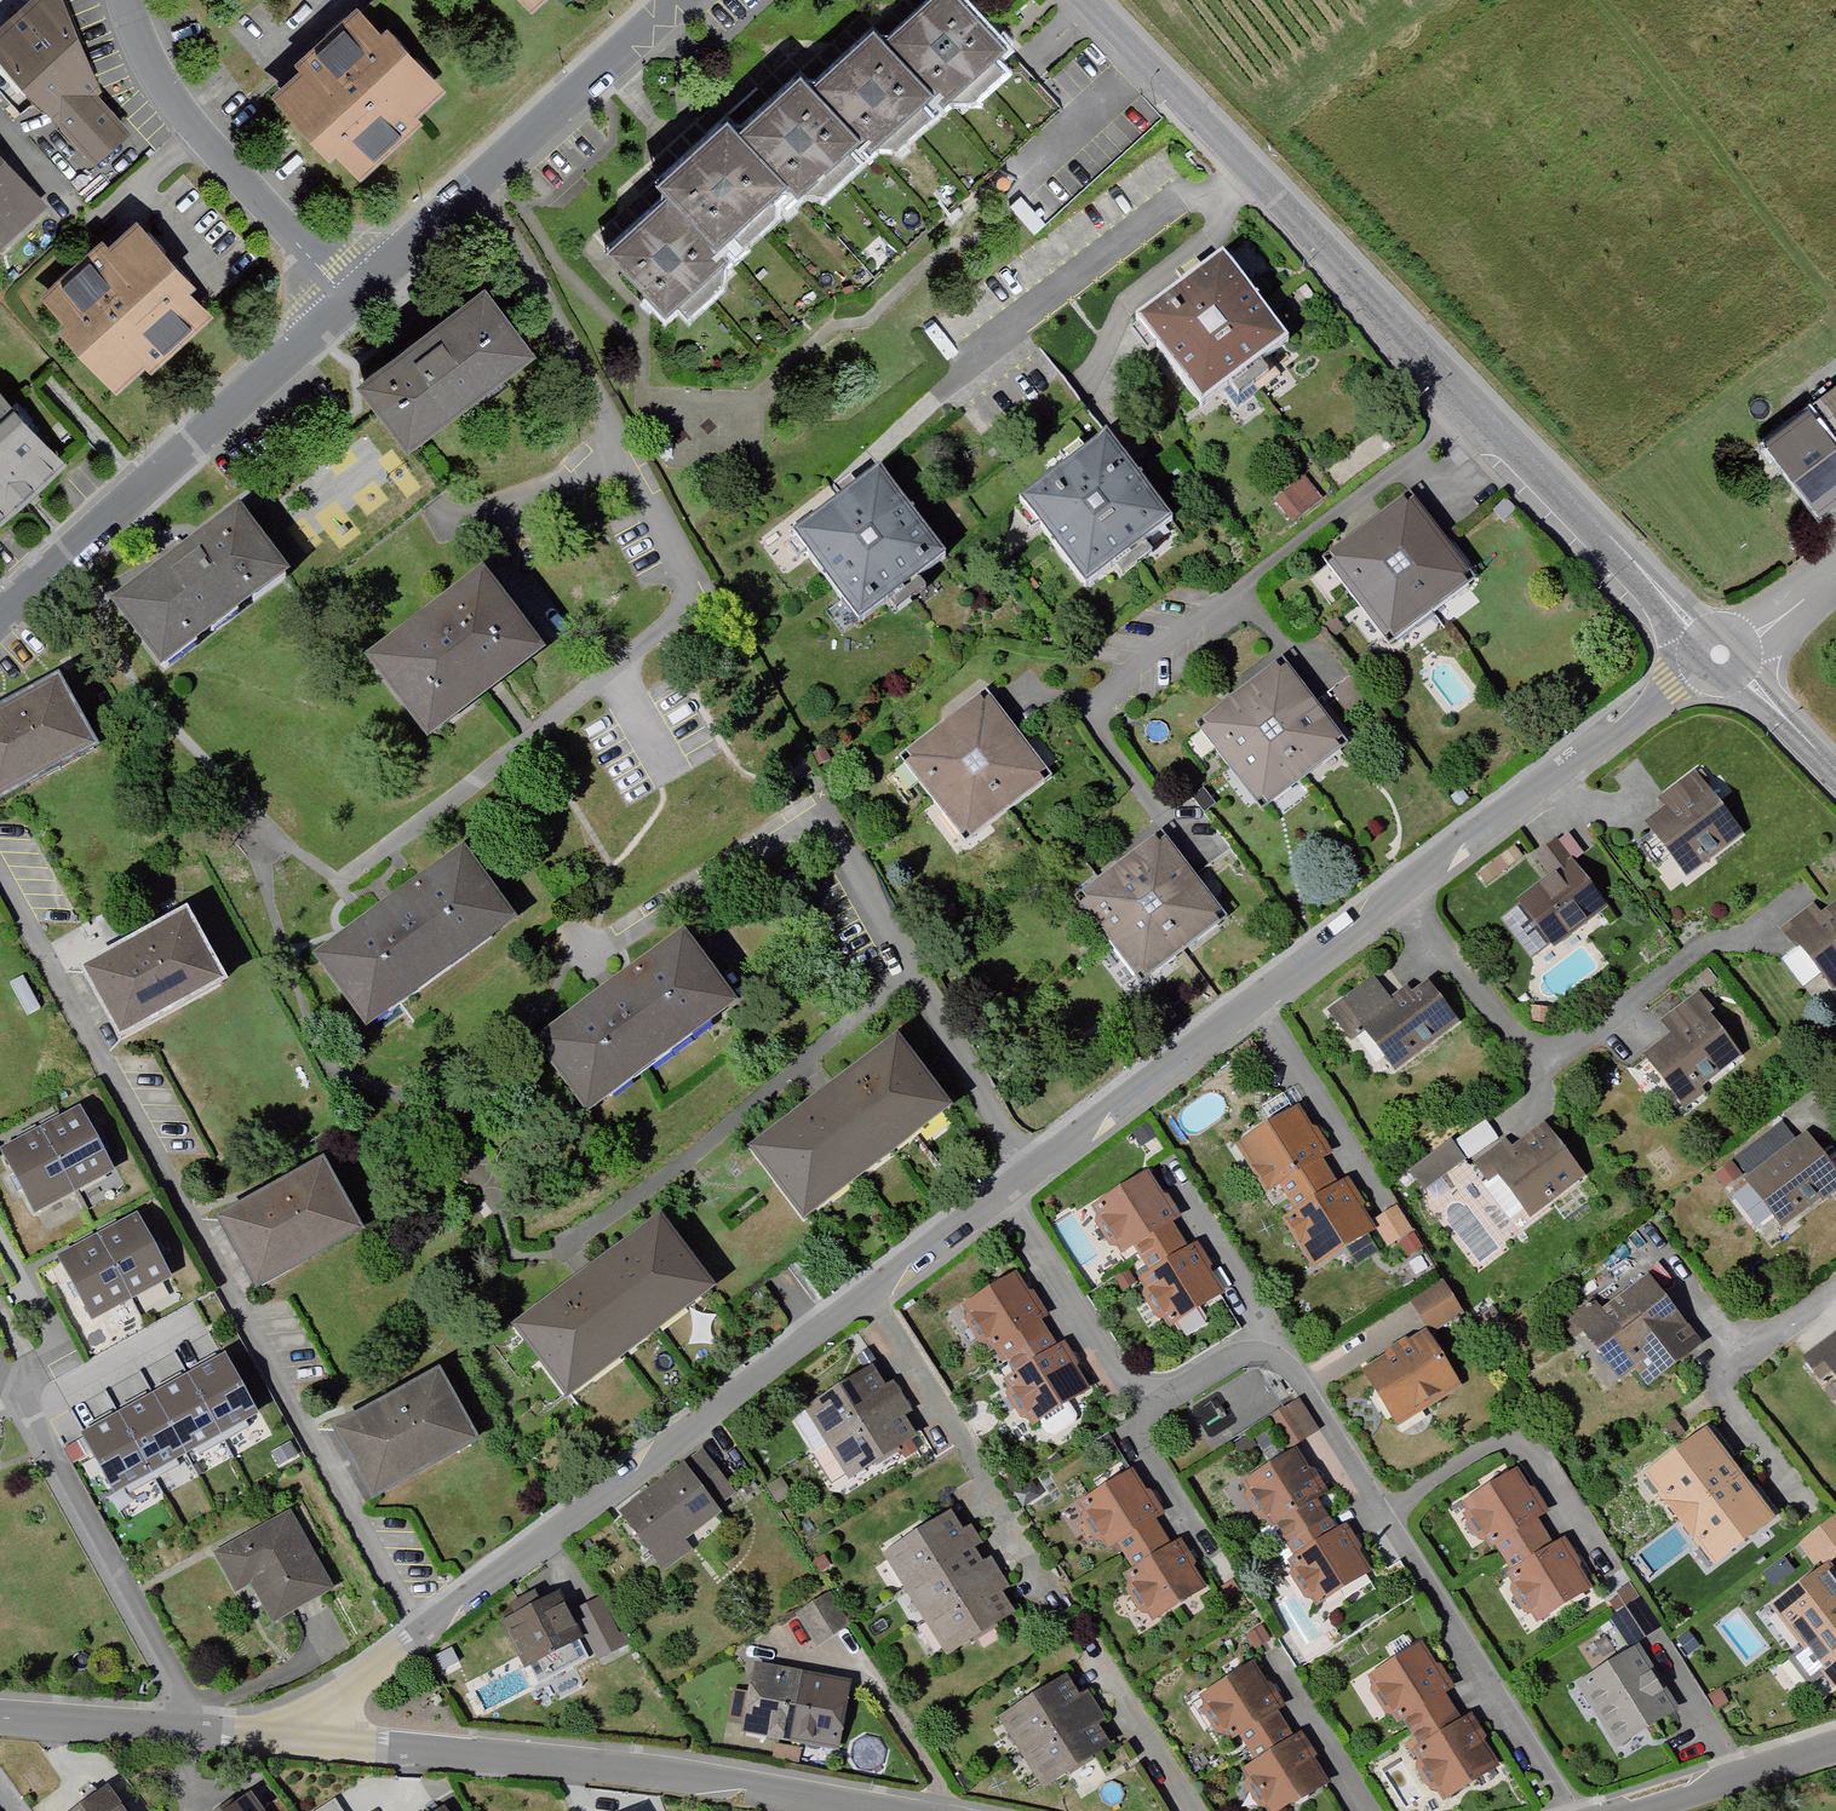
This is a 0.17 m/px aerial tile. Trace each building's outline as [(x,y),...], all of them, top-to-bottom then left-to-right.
[(0,21),(0,74),(83,164),(117,132),(74,85),(49,0),(23,0),(0,21)] [(870,43),(917,96),(929,109),(993,52),(947,0),(918,0),(870,43)] [(311,69),(281,97),(336,155),(345,147),(374,177),(427,128),(420,121),(450,93),(367,4),(305,62),(311,69)] [(858,29),(797,83),(843,134),(857,149),(917,96),(870,43),(858,29)] [(782,70),(719,127),(767,178),(781,193),(843,134),(797,83),(782,70)] [(636,180),(647,192),(696,244),(767,178),(719,127),(708,116),(636,180)] [(33,208),(0,173),(0,239),(33,208)] [(647,192),(587,248),(649,314),(708,259),(696,244),(647,192)] [(87,245),(32,298),(54,320),(44,330),(103,390),(129,364),(136,371),(195,314),(169,287),(175,282),(120,226),(94,252),(87,245)] [(1225,255),(1141,320),(1207,405),(1291,341),(1225,255)] [(489,290),(364,381),(412,447),(537,355),(489,290)] [(1800,413),(1835,460),(1835,386),(1800,413)] [(48,464),(0,410),(0,507),(48,464)] [(1756,446),(1808,513),(1835,492),(1835,460),(1800,413),(1756,446)] [(1110,436),(1024,501),(1089,585),(1175,520),(1110,436)] [(884,475),(798,540),(862,624),(948,560),(884,475)] [(1308,476),(1277,496),(1290,518),(1322,498),(1308,476)] [(1414,494),(1327,559),(1393,646),(1480,581),(1414,494)] [(244,515),(121,611),(172,674),(294,578),(244,515)] [(490,578),(377,665),(436,742),(550,655),(490,578)] [(1351,743),(1284,658),(1198,724),(1265,809),(1351,743)] [(0,723),(0,812),(1,814),(106,757),(67,686),(0,723)] [(1053,776),(987,692),(903,758),(969,842),(1053,776)] [(1652,805),(1662,817),(1696,791),(1687,779),(1652,805)] [(1662,817),(1641,832),(1678,880),(1732,839),(1696,791),(1662,817)] [(1167,838),(1079,901),(1140,984),(1227,921),(1167,838)] [(1518,863),(1506,847),(1471,873),(1484,889),(1518,863)] [(1547,848),(1529,862),(1547,884),(1565,870),(1547,848)] [(466,856),(325,961),(375,1025),(518,922),(466,856)] [(1596,911),(1565,870),(1547,884),(1491,926),(1522,967),(1596,911)] [(1792,944),(1828,990),(1835,984),(1835,909),(1792,944)] [(237,986),(201,919),(92,976),(128,1044),(237,986)] [(690,940),(548,1043),(596,1110),(739,1006),(690,940)] [(1703,977),(1694,983),(1700,993),(1709,986),(1703,977)] [(1420,989),(1357,1036),(1386,1074),(1449,1027),(1420,989)] [(1337,1007),(1322,1017),(1342,1046),(1357,1036),(1337,1007)] [(1696,1015),(1636,1060),(1677,1113),(1695,1099),(1690,1093),(1731,1061),(1696,1015)] [(893,1052),(750,1158),(799,1224),(942,1119),(893,1052)] [(1291,1111),(1229,1150),(1261,1201),(1271,1195),(1277,1204),(1318,1178),(1311,1166),(1322,1159),(1291,1111)] [(72,1117),(33,1138),(66,1201),(106,1180),(72,1117)] [(1498,1146),(1465,1171),(1479,1189),(1488,1183),(1519,1224),(1574,1182),(1535,1132),(1505,1155),(1498,1146)] [(33,1138),(0,1155),(0,1166),(29,1221),(66,1201),(33,1138)] [(1740,1185),(1776,1233),(1835,1189),(1835,1186),(1800,1141),(1740,1185)] [(1442,1147),(1403,1175),(1417,1193),(1456,1165),(1442,1147)] [(368,1234),(329,1165),(226,1222),(265,1291),(368,1234)] [(1318,1178),(1277,1204),(1283,1214),(1272,1220),(1305,1274),(1367,1236),(1336,1186),(1327,1192),(1318,1178)] [(1140,1179),(1084,1213),(1113,1259),(1123,1253),(1130,1266),(1170,1242),(1161,1229),(1168,1224),(1140,1179)] [(128,1224),(89,1245),(124,1307),(163,1285),(128,1224)] [(654,1230),(512,1336),(562,1403),(704,1298),(654,1230)] [(1170,1242),(1130,1266),(1139,1279),(1130,1285),(1160,1334),(1215,1300),(1184,1250),(1177,1254),(1170,1242)] [(124,1307),(89,1245),(51,1266),(85,1329),(124,1307)] [(1009,1276),(951,1313),(979,1358),(992,1350),(999,1363),(1038,1340),(1029,1325),(1037,1320),(1009,1276)] [(1590,1322),(1573,1334),(1605,1377),(1624,1362),(1640,1383),(1688,1348),(1641,1284),(1590,1322)] [(1434,1288),(1404,1306),(1422,1334),(1452,1316),(1434,1288)] [(1566,1340),(1573,1334),(1590,1322),(1580,1308),(1555,1326),(1566,1340)] [(1416,1339),(1355,1377),(1388,1429),(1449,1391),(1416,1339)] [(1821,1372),(1835,1361),(1835,1342),(1834,1339),(1798,1365),(1810,1381),(1821,1372)] [(1038,1340),(999,1363),(1008,1377),(996,1384),(1026,1432),(1083,1398),(1055,1352),(1048,1356),(1038,1340)] [(248,1409),(215,1351),(84,1425),(117,1483),(248,1409)] [(1821,1372),(1835,1391),(1835,1361),(1821,1372)] [(445,1377),(340,1434),(378,1503),(483,1445),(445,1377)] [(864,1377),(801,1416),(823,1451),(894,1409),(887,1394),(878,1400),(864,1377)] [(903,1422),(894,1409),(823,1451),(843,1483),(906,1444),(895,1427),(903,1422)] [(1281,1413),(1262,1424),(1280,1453),(1299,1442),(1281,1413)] [(1740,1469),(1708,1425),(1645,1470),(1679,1515),(1740,1469)] [(1297,1447),(1244,1478),(1269,1520),(1278,1515),(1290,1535),(1329,1512),(1320,1497),(1325,1494),(1297,1447)] [(696,1457),(678,1470),(713,1519),(731,1506),(696,1457)] [(1740,1469),(1679,1515),(1713,1561),(1774,1515),(1740,1469)] [(678,1470),(610,1519),(645,1566),(713,1519),(678,1470)] [(1506,1477),(1454,1509),(1484,1555),(1492,1551),(1499,1561),(1537,1537),(1529,1523),(1536,1519),(1506,1477)] [(1122,1478),(1070,1511),(1099,1557),(1109,1551),(1116,1562),(1152,1539),(1143,1526),(1150,1521),(1122,1478)] [(774,1487),(762,1495),(770,1508),(783,1500),(774,1487)] [(1329,1512),(1290,1535),(1299,1549),(1288,1556),(1318,1604),(1377,1571),(1347,1522),(1338,1528),(1329,1512)] [(280,1520),(207,1560),(227,1597),(244,1587),(265,1625),(321,1594),(280,1520)] [(955,1541),(942,1520),(874,1562),(895,1597),(961,1556),(972,1550),(964,1536),(955,1541)] [(1797,1548),(1816,1572),(1835,1557),(1835,1536),(1826,1524),(1797,1548)] [(1537,1537),(1499,1561),(1506,1573),(1497,1578),(1530,1630),(1584,1595),(1552,1546),(1546,1550),(1537,1537)] [(1152,1539),(1116,1562),(1123,1574),(1112,1580),(1144,1631),(1199,1597),(1171,1551),(1162,1556),(1152,1539)] [(961,1556),(895,1597),(914,1627),(991,1580),(980,1563),(969,1569),(961,1556)] [(818,1565),(809,1570),(814,1580),(824,1574),(818,1565)] [(1835,1625),(1835,1597),(1820,1575),(1767,1616),(1797,1654),(1835,1625)] [(991,1580),(914,1627),(937,1662),(1004,1622),(992,1603),(1002,1597),(991,1580)] [(558,1590),(502,1619),(526,1665),(582,1636),(558,1590)] [(600,1596),(573,1609),(598,1658),(625,1644),(600,1596)] [(823,1602),(792,1623),(812,1653),(843,1632),(823,1602)] [(1634,1605),(1603,1626),(1621,1652),(1652,1632),(1634,1605)] [(1782,1666),(1801,1690),(1818,1677),(1829,1691),(1835,1686),(1835,1625),(1797,1654),(1782,1666)] [(1415,1647),(1360,1681),(1386,1724),(1395,1719),(1403,1733),(1442,1712),(1434,1699),(1443,1693),(1415,1647)] [(1630,1655),(1572,1693),(1612,1752),(1670,1715),(1630,1655)] [(1246,1668),(1192,1701),(1221,1747),(1232,1740),(1239,1752),(1276,1731),(1266,1713),(1272,1709),(1246,1668)] [(791,1681),(745,1673),(733,1739),(779,1748),(791,1681)] [(839,1690),(791,1681),(779,1748),(827,1757),(839,1690)] [(1058,1687),(994,1725),(1013,1759),(1086,1716),(1079,1702),(1071,1707),(1058,1687)] [(1442,1712),(1403,1733),(1414,1749),(1404,1755),(1435,1806),(1492,1772),(1462,1722),(1452,1728),(1442,1712)] [(1095,1729),(1086,1716),(1013,1759),(1033,1793),(1099,1753),(1087,1734),(1095,1729)] [(1239,1752),(1246,1764),(1233,1772),(1256,1810),(1283,1810),(1320,1789),(1291,1741),(1284,1745),(1276,1731),(1239,1752)] [(98,1790),(67,1810),(112,1810),(98,1790)] [(310,1810),(344,1810),(334,1795),(310,1810)] [(226,1810),(248,1810),(240,1801),(226,1810)]
